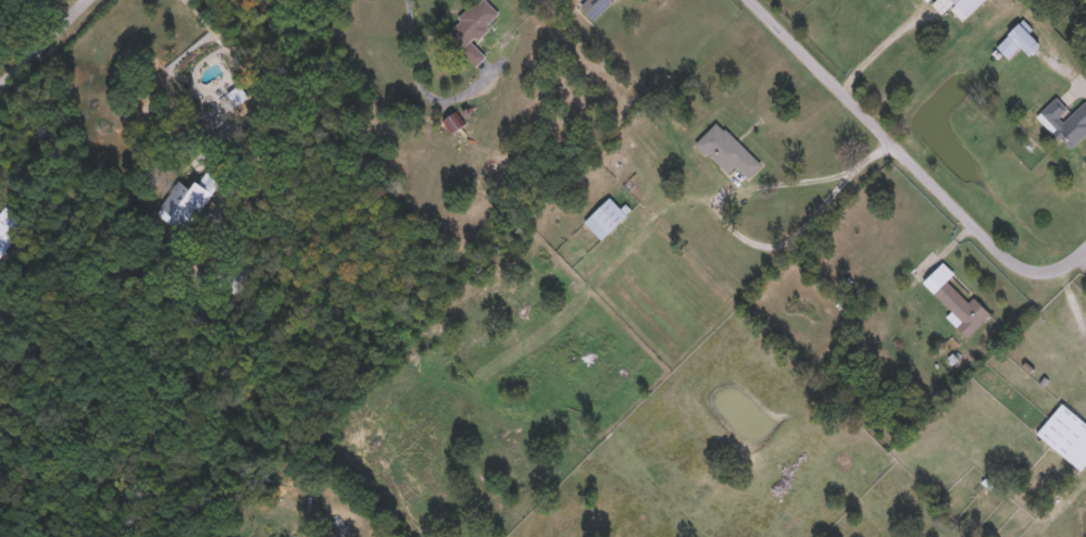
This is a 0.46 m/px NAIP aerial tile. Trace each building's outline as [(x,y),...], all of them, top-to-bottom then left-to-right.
[(445,35),(479,0),(486,0),(499,13),(471,41),(485,54),(475,64),(445,35)] [(579,4),(584,0),(612,0),(592,17),(579,4)] [(932,2),(934,0),(983,0),(963,20),(950,5),(943,13),(932,2)] [(1009,59),(996,46),(1018,22),(1040,43),(1029,54),(1021,47),(1009,59)] [(1084,98),(1085,100),(1085,135),(1071,150),(1037,114),(1057,96),(1071,111),(1084,98)] [(727,172),(696,140),(717,120),(762,164),(748,177),(735,164),(727,172)] [(187,187),(194,179),(209,190),(182,226),(157,208),(177,179),(187,187)] [(626,213),(601,238),(584,221),(609,196),(626,213)] [(26,225),(0,251),(0,212),(7,205),(26,225)] [(947,279),(968,301),(973,296),(991,313),(968,336),(948,316),(952,311),(923,280),(943,260),(954,272),(947,279)] [(212,278),(245,261),(252,277),(229,289),(226,283),(216,287),(212,278)] [(1061,402),(1085,422),(1085,437),(1068,460),(1036,434),(1061,402)]
